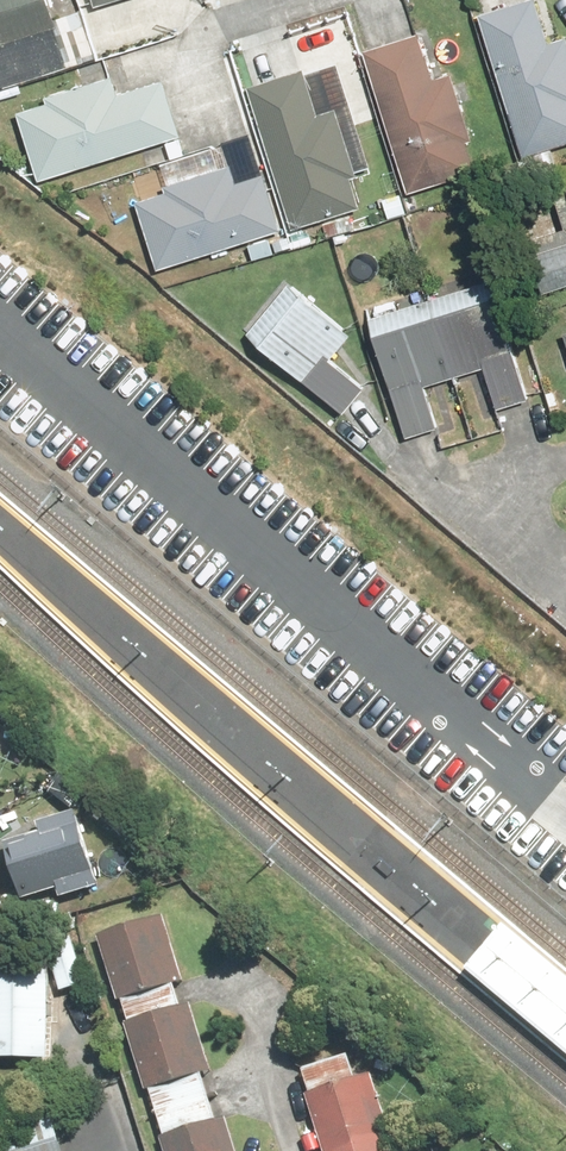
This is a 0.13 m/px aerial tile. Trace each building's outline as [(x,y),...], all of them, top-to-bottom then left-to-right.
[(71,75),(47,0),(0,0),(0,97),(71,75)] [(557,39),(544,0),(525,0),(486,12),(530,155),(565,144),(565,36),(557,39)] [(370,48),(416,192),(484,170),(474,140),(480,138),(459,72),(441,77),(426,30),(370,48)] [(254,84),(299,228),(368,206),(358,175),(363,174),(342,107),(325,112),(311,67),(301,70),(254,84)] [(15,114),(36,182),(179,138),(161,82),(116,96),(110,78),(42,99),(44,105),(15,114)] [(134,203),(156,271),(280,232),(262,176),(235,184),(229,166),(161,188),(163,194),(134,203)] [(339,221),(342,232),(359,228),(355,217),(339,221)] [(535,238),(552,289),(565,285),(565,228),(535,238)] [(434,299),(459,374),(489,364),(503,408),(528,400),(535,398),(495,279),(434,299)] [(350,410),(371,385),(338,356),(357,333),(296,282),(255,330),(350,410)] [(459,374),(434,299),(429,284),(371,303),(415,436),(440,427),(446,425),(432,383),(459,374)] [(556,332),(565,365),(565,329),(556,332)] [(95,817),(8,837),(22,901),(110,881),(95,817)] [(167,924),(103,943),(127,1019),(191,1000),(167,924)] [(565,1043),(565,982),(507,934),(477,971),(565,1043)] [(57,1062),(60,957),(0,955),(0,1060),(57,1062)] [(191,1000),(127,1019),(162,1134),(231,1113),(196,998),(191,1000)] [(357,1069),(353,1056),(309,1070),(317,1093),(312,1095),(330,1150),(357,1150),(395,1139),(376,1075),(361,1079),(357,1069)] [(0,1121),(0,1150),(74,1150),(59,1102),(0,1121)] [(162,1134),(167,1150),(245,1150),(233,1113),(162,1134)] [(412,1136),(416,1148),(426,1146),(421,1132),(412,1136)] [(395,1139),(357,1150),(399,1150),(395,1139)]
